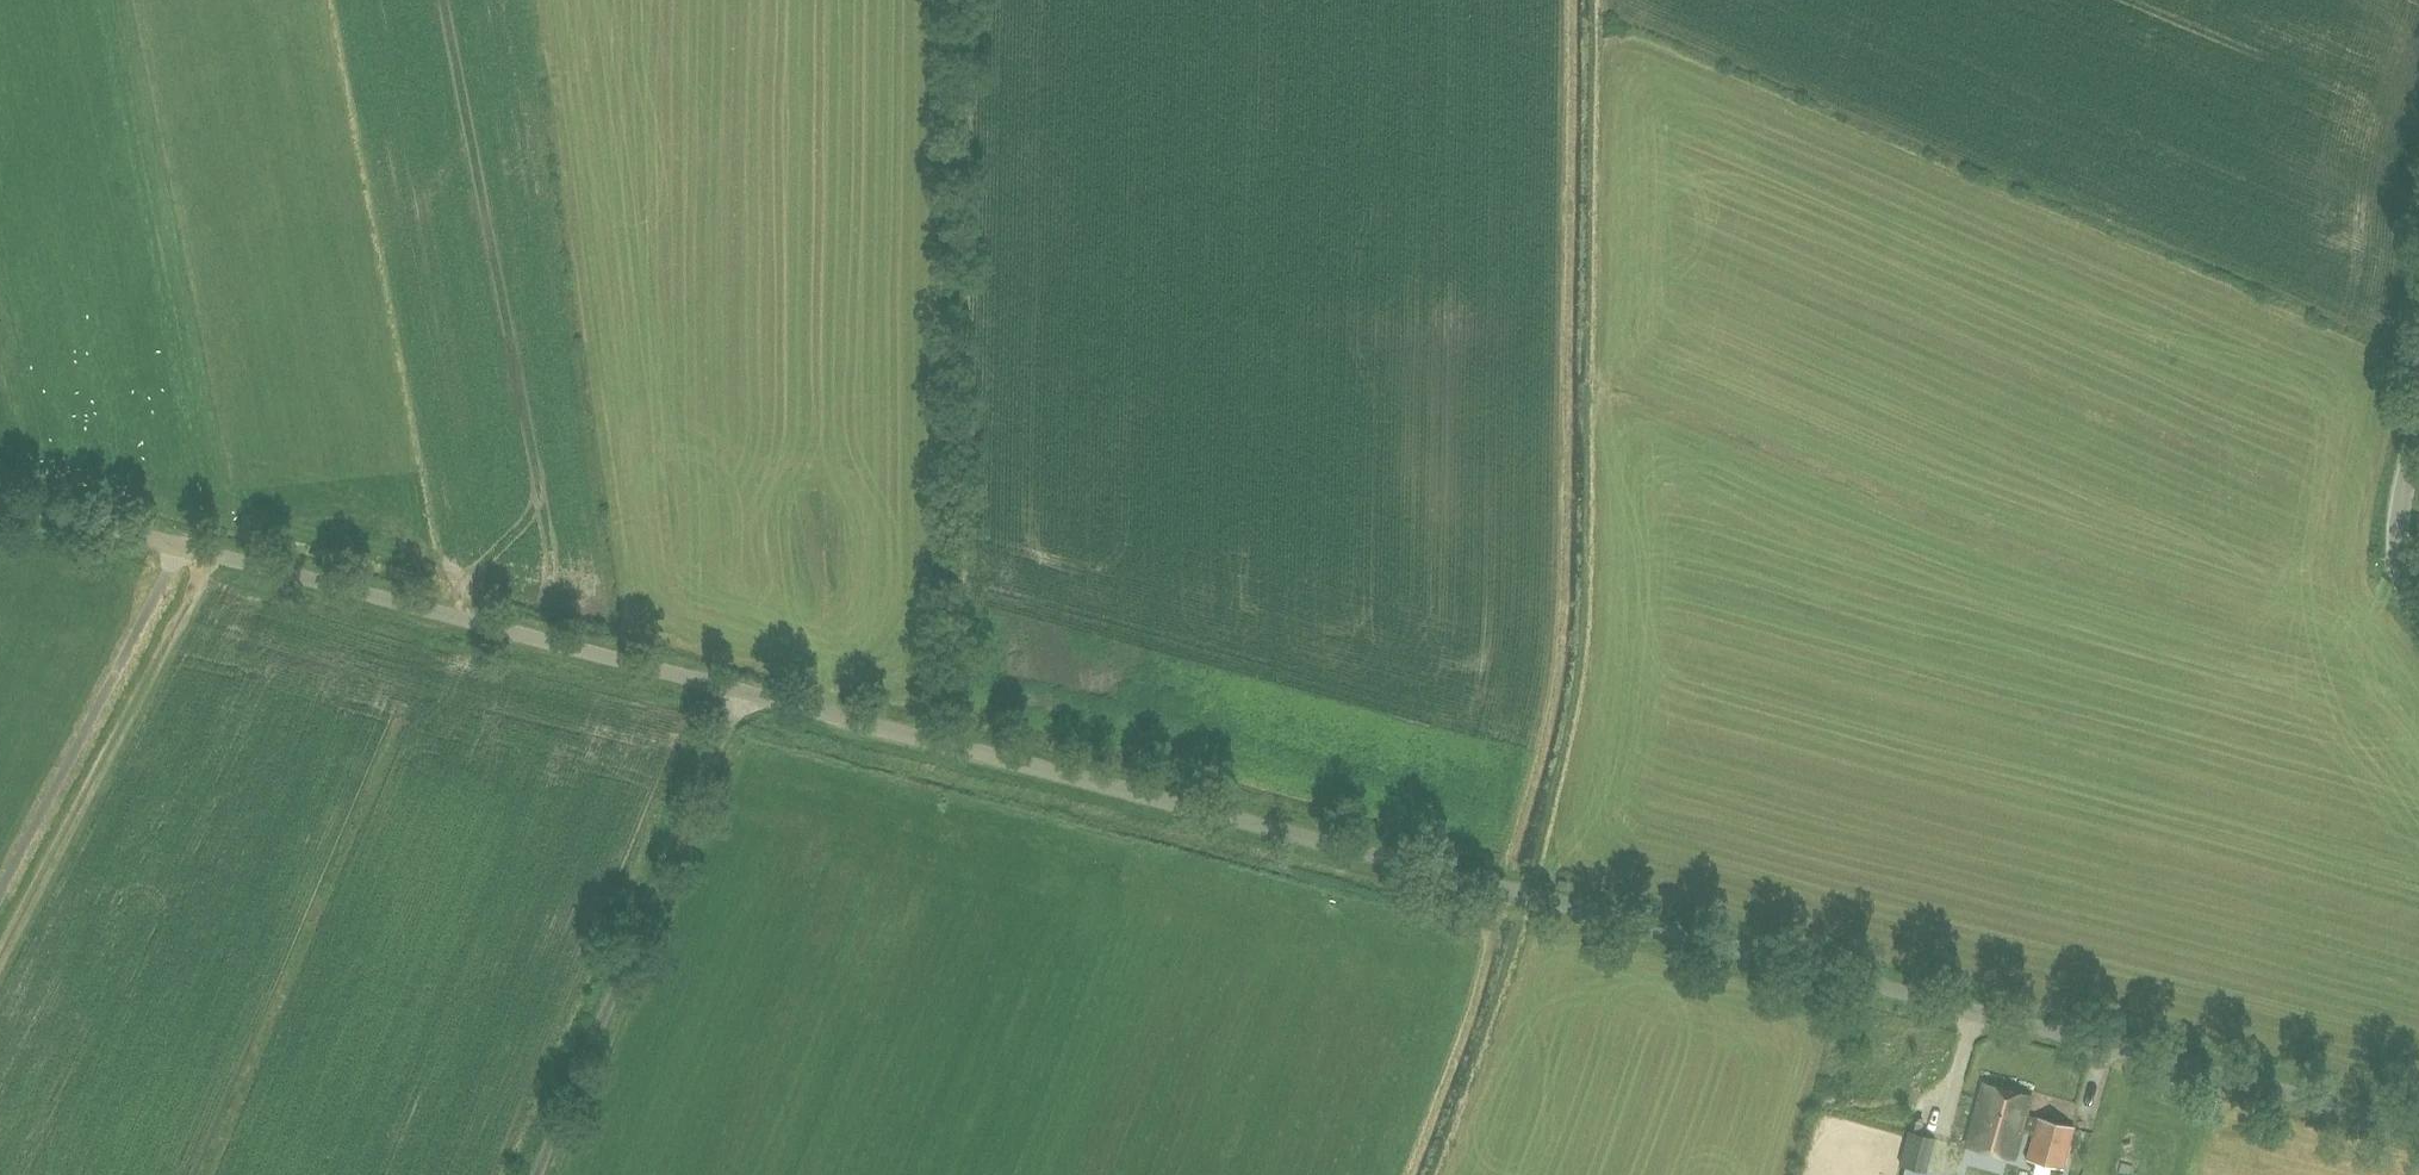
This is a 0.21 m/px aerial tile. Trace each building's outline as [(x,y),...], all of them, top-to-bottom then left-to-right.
[(2064,1169),(2075,1130),(2028,1117),(2033,1098),(1985,1085),(1966,1150),(2014,1163),(2022,1131),(2035,1135),(2028,1160),(2064,1169)] [(1913,1154),(1930,1162),(1944,1134),(1927,1125),(1913,1154)]
